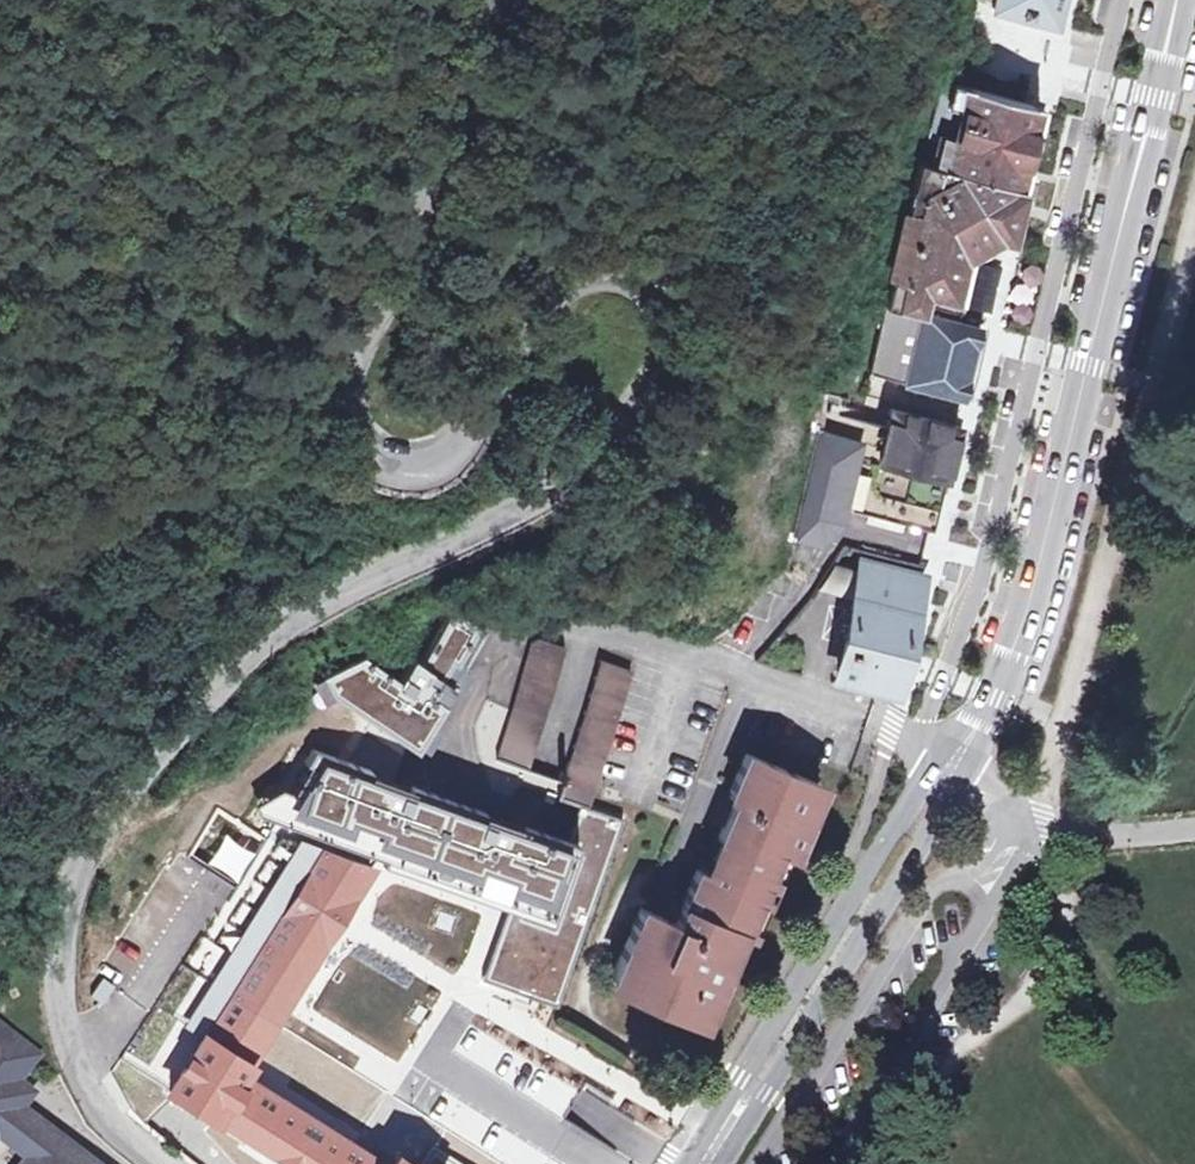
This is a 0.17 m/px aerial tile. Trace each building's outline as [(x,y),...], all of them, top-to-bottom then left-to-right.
[(995,8),(1051,21),(1057,0),(997,0),(995,8)] [(943,90),(920,172),(1017,196),(1037,113),(943,90)] [(1017,196),(920,172),(885,313),(888,314),(948,326),(954,300),(963,301),(971,264),(985,261),(994,253),(999,241),(1006,243),(1017,196)] [(888,314),(871,381),(904,388),(965,402),(982,334),(948,326),(888,314)] [(956,425),(884,409),(882,422),(828,411),(796,536),(825,535),(843,503),(929,523),(956,425)] [(915,576),(866,565),(864,571),(858,593),(838,670),(889,682),(915,576)] [(858,593),(864,571),(828,566),(817,584),(858,593)] [(328,695),(409,747),(483,632),(455,614),(452,619),(447,616),(417,663),(409,658),(395,679),(360,657),(319,677),(328,695)] [(529,651),(491,761),(522,771),(563,653),(537,645),(529,651)] [(627,675),(597,665),(554,794),(576,802),(584,805),(627,675)] [(366,734),(348,764),(370,771),(369,775),(394,783),(404,756),(366,734)] [(362,855),(371,841),(416,856),(412,867),(508,900),(480,979),(553,1005),(622,818),(584,805),(576,802),(563,842),(410,789),(407,794),(395,790),(397,785),(394,783),(369,775),(370,771),(348,764),(310,751),(302,764),(306,766),(270,823),(362,855)] [(836,794),(753,759),(733,805),(741,809),(711,879),(707,877),(683,931),(650,916),(615,997),(713,1039),(753,946),(760,949),(794,868),(803,871),(836,794)] [(184,968),(113,1077),(146,1124),(148,1125),(177,1096),(216,1121),(219,1116),(295,1163),(378,1163),(242,1079),(251,1065),(248,1064),(323,940),(326,942),(353,899),(351,897),(370,867),(280,834),(191,972),(184,968)] [(13,1080),(33,1055),(0,1030),(0,1098),(13,1080)] [(0,1098),(0,1100),(13,1110),(16,1106),(27,1091),(13,1080),(0,1098)] [(459,1096),(448,1106),(488,1155),(514,1135),(492,1108),(478,1120),(459,1096)] [(16,1106),(13,1110),(0,1100),(0,1134),(28,1156),(22,1163),(92,1163),(16,1106)]
